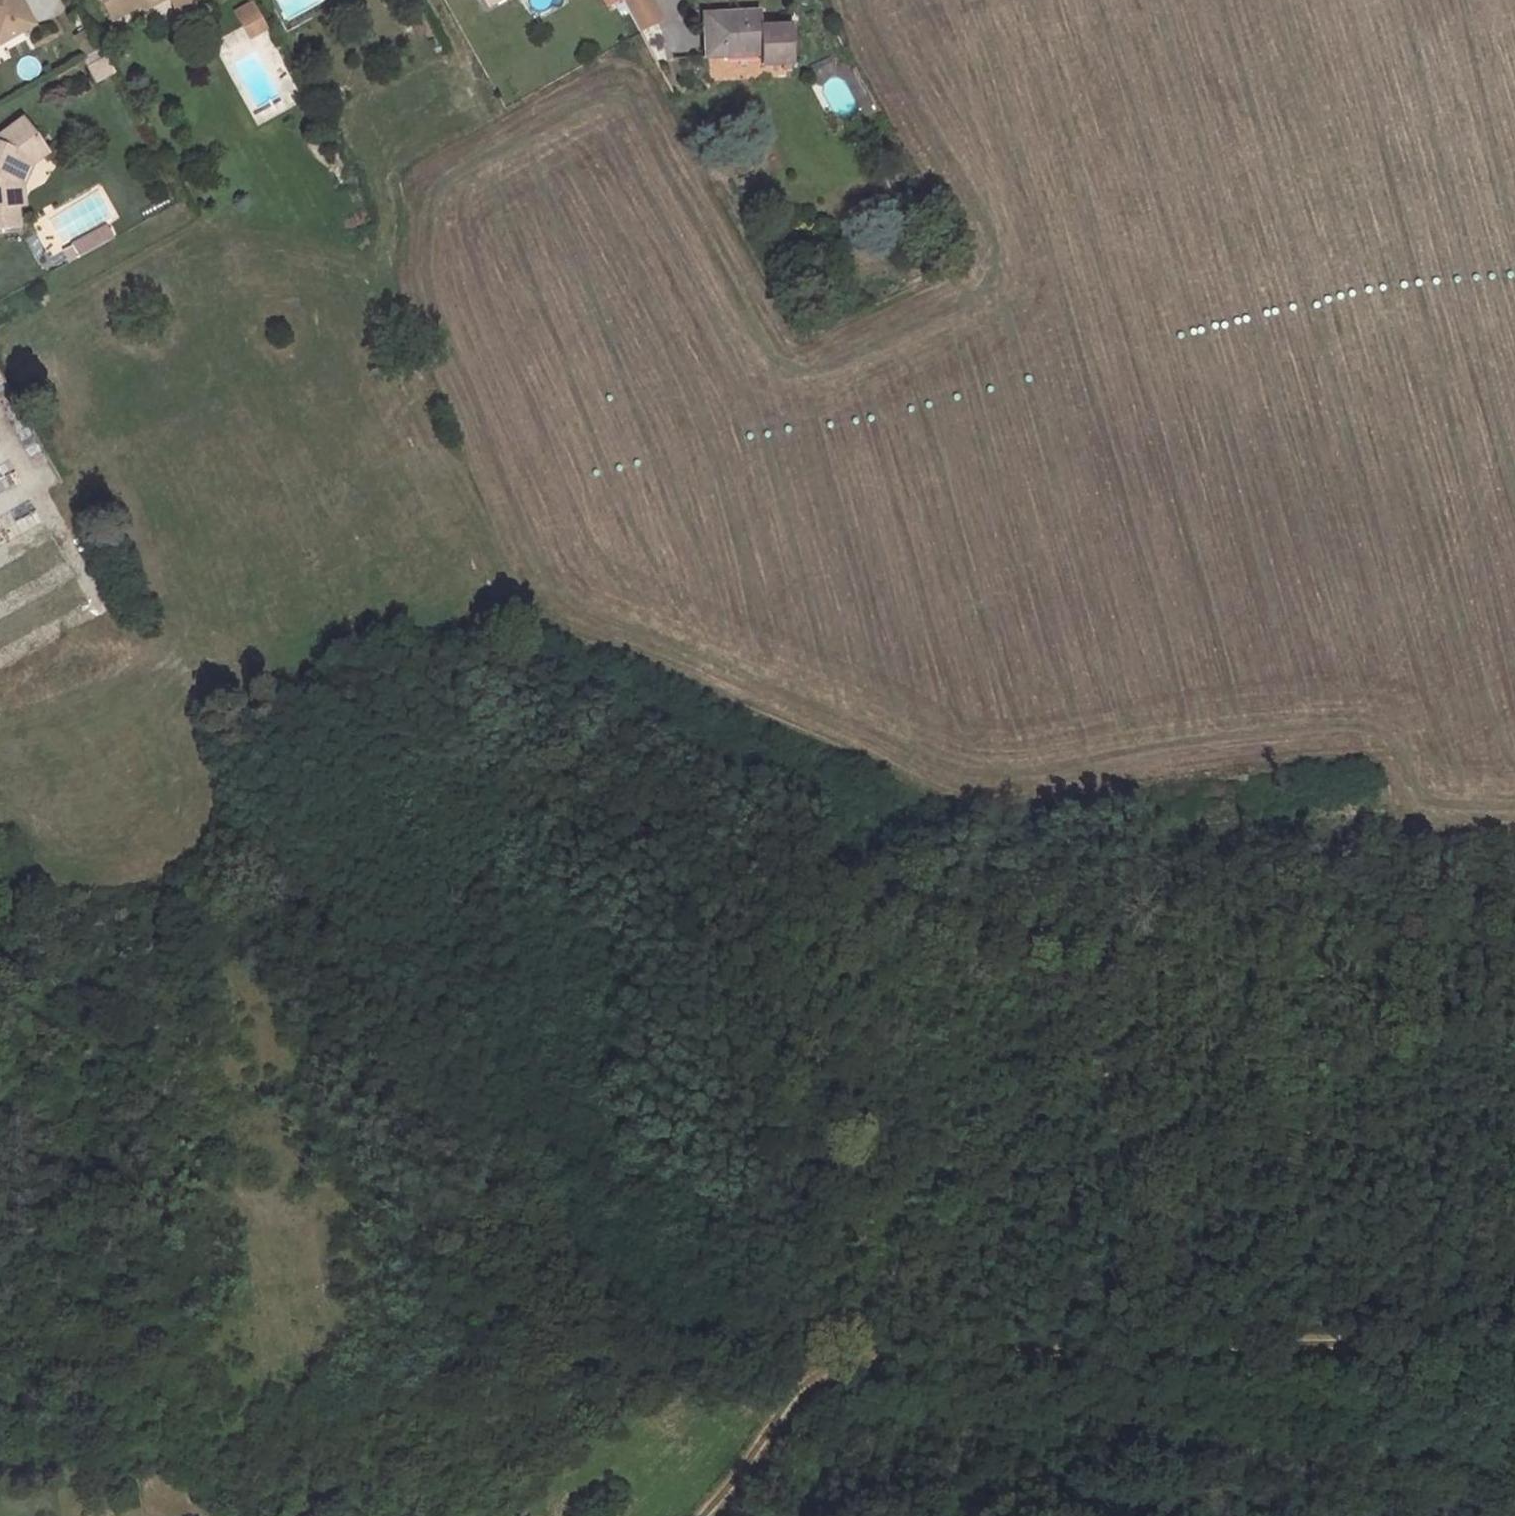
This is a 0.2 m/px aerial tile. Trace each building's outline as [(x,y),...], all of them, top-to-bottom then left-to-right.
[(18,27),(3,0),(0,0),(0,36),(18,27)] [(95,22),(119,10),(131,17),(152,6),(174,13),(178,0),(85,0),(95,22)] [(286,18),(323,0),(277,0),(286,18)] [(489,12),(510,1),(509,0),(483,0),(489,12)] [(646,0),(624,0),(629,10),(646,0)] [(243,3),(226,13),(241,39),(258,29),(243,3)] [(760,65),(789,64),(787,25),(759,26),(758,12),(704,15),(706,57),(759,55),(760,65)] [(78,66),(93,58),(88,48),(75,55),(73,57),(78,66)] [(93,58),(78,66),(86,81),(102,72),(93,58)] [(29,138),(13,116),(0,126),(0,224),(9,222),(6,202),(4,186),(11,170),(5,167),(12,150),(29,138)] [(38,150),(29,138),(12,150),(5,167),(11,170),(4,186),(6,202),(13,201),(11,186),(20,163),(38,150)] [(68,248),(73,259),(114,239),(106,223),(115,219),(99,187),(39,216),(45,228),(25,238),(37,263),(68,248)]
